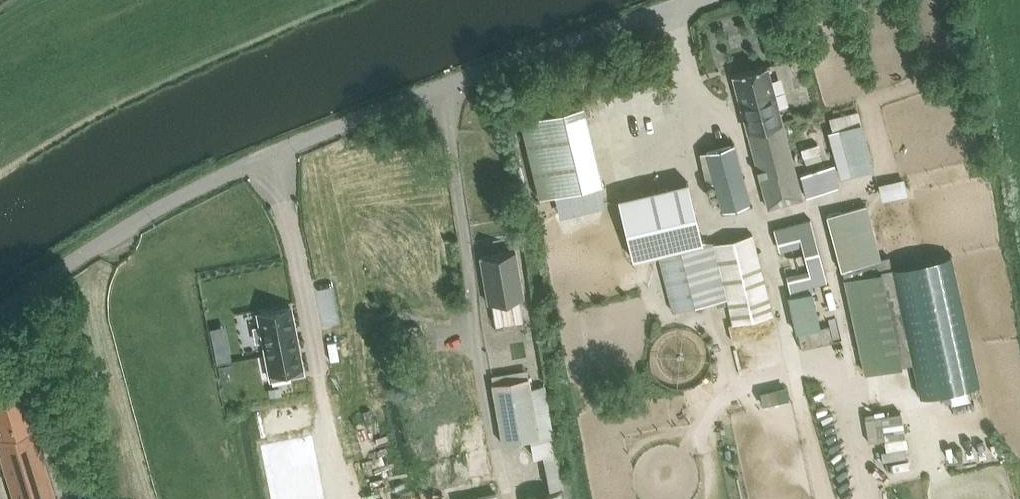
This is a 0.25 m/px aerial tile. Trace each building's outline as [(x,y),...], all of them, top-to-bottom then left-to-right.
[(768,207),(803,197),(767,66),(733,75),(768,207)] [(706,150),(722,209),(751,201),(735,142),(706,150)] [(834,165),(801,174),(806,194),(839,185),(834,165)] [(688,181),(618,198),(632,258),(702,241),(688,181)] [(843,268),(881,257),(868,204),(828,213),(840,268),(843,268)] [(810,219),(774,228),(780,251),(803,245),(809,269),(786,275),(791,294),(812,290),(814,289),(813,284),(827,281),(810,219)] [(752,233),(714,243),(728,297),(735,323),(773,314),(752,233)] [(671,250),(658,254),(673,311),(728,297),(714,243),(713,240),(704,242),(671,250)] [(524,296),(516,249),(479,255),(487,303),(524,296)] [(979,383),(951,254),(892,267),(913,361),(921,396),(979,383)] [(843,268),(865,372),(913,361),(892,267),(890,255),(881,257),(843,268)] [(791,294),(788,295),(796,332),(798,331),(808,329),(819,327),(821,326),(812,290),(791,294)] [(260,326),(254,327),(256,341),(263,340),(270,379),(304,372),(291,306),(258,313),(260,326)] [(821,326),(819,327),(823,343),(833,341),(829,324),(821,326)] [(819,327),(808,329),(812,346),(823,343),(819,327)] [(808,329),(798,331),(802,348),(812,346),(808,329)] [(229,343),(214,346),(217,361),(232,358),(229,343)] [(232,363),(218,365),(221,379),(235,376),(232,363)] [(530,386),(528,375),(492,382),(502,442),(530,438),(533,456),(557,452),(545,383),(530,386)] [(26,404),(30,403),(23,379),(0,387),(0,448),(16,498),(55,498),(26,404)] [(280,386),(269,388),(270,395),(281,393),(280,386)] [(421,405),(411,407),(413,416),(423,414),(421,405)] [(562,489),(523,496),(524,498),(564,498),(562,489)]
